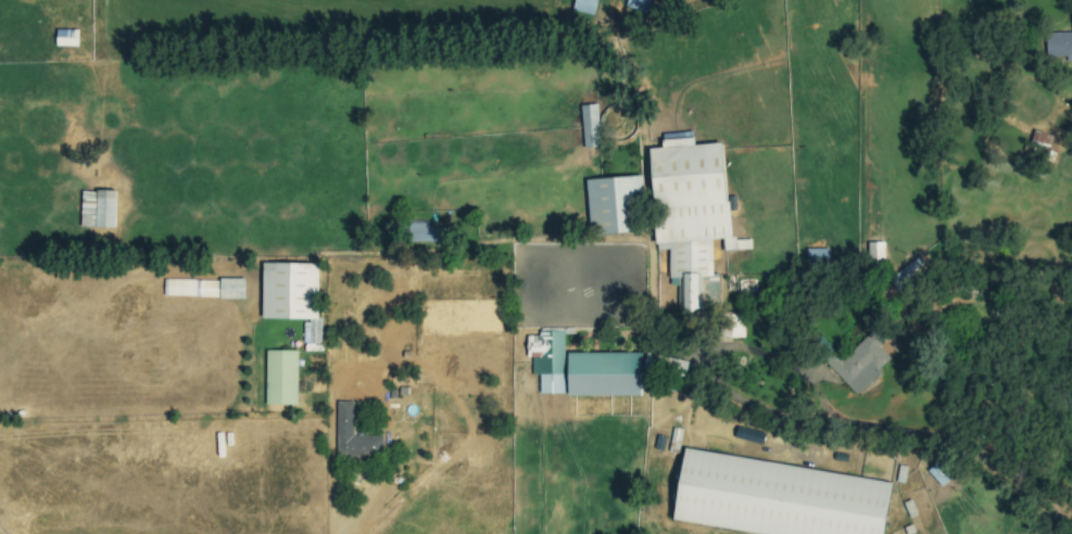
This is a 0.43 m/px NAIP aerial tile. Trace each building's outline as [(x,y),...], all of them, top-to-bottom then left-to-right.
[(651,0),(627,0),(625,5),(646,12),(651,0)] [(78,30),(56,29),(55,46),(78,46),(78,30)] [(1046,56),(1065,56),(1065,61),(1071,61),(1071,31),(1046,31),(1046,56)] [(581,105),(583,148),(600,147),(597,104),(581,105)] [(1049,145),(1052,135),(1033,130),(1031,141),(1049,145)] [(649,149),(656,245),(658,250),(668,249),(670,287),(678,285),(679,309),(719,307),(717,274),(712,275),(710,240),(723,239),(724,250),(752,249),(752,240),(736,240),(735,237),(732,237),(730,212),(736,208),(735,206),(734,196),(726,198),(722,143),(694,144),(694,140),(692,134),(681,138),(663,139),(664,148),(649,149)] [(590,234),(635,232),(634,214),(644,213),(642,176),(587,179),(590,234)] [(81,190),(80,227),(115,228),(116,191),(81,190)] [(446,241),(446,227),(428,228),(428,220),(408,221),(408,243),(446,241)] [(868,264),(884,263),(884,242),(868,242),(868,264)] [(807,265),(829,264),(828,249),(807,249),(807,265)] [(899,294),(907,290),(901,281),(924,267),(919,258),(888,278),(899,294)] [(262,319),(306,319),(306,351),(320,351),(321,318),(318,318),(318,264),(262,263),(262,319)] [(219,298),(244,298),(244,278),(218,279),(219,298)] [(164,295),(217,296),(218,280),(164,279),(164,295)] [(744,338),(745,314),(720,313),(720,336),(744,338)] [(540,374),(540,394),(564,393),(563,328),(539,329),(540,335),(529,335),(529,374),(540,374)] [(855,394),(891,360),(879,346),(883,343),(870,329),(829,366),(855,394)] [(265,405),(295,405),(297,351),(266,351),(265,405)] [(568,352),(567,395),(642,396),(642,353),(568,352)] [(688,358),(645,356),(644,370),(686,372),(688,358)] [(336,454),(382,454),(382,434),(353,434),(353,400),(336,400),(336,454)] [(891,479),(683,452),(673,523),(756,533),(883,533),(891,479)] [(928,470),(941,486),(953,476),(938,460),(928,470)]
